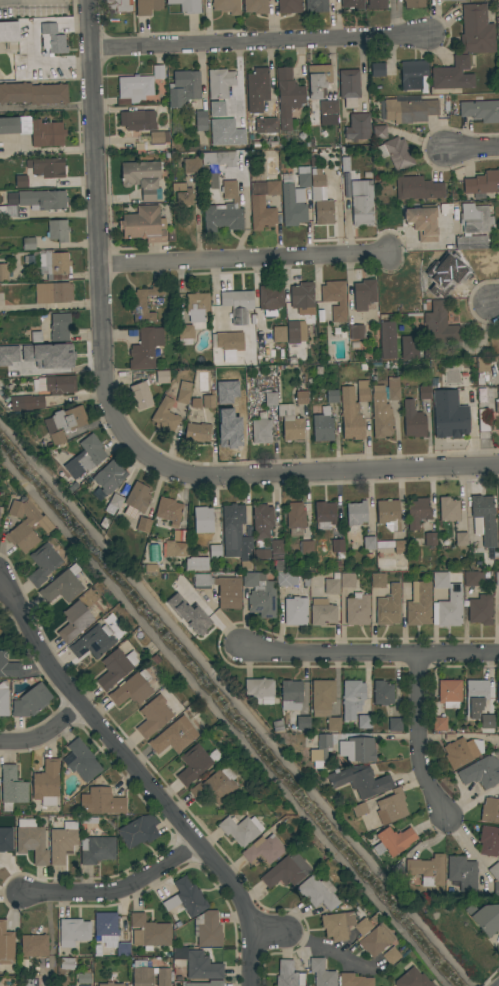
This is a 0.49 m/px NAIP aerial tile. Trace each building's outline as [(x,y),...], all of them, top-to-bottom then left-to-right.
[(105,13),(105,0),(132,0),(132,13),(105,13)] [(136,16),(135,0),(162,0),(162,9),(159,9),(158,11),(155,11),(153,9),(150,9),(150,16),(136,16)] [(166,4),(166,0),(200,0),(200,13),(185,14),(185,12),(180,12),(180,4),(166,4)] [(212,3),(212,0),(239,0),(240,15),(229,16),(229,12),(219,12),(219,11),(212,11),(212,7),(211,7),(211,3),(212,3)] [(243,13),(243,0),(266,0),(267,14),(253,14),(253,12),(243,13)] [(278,13),(277,0),(301,0),(302,12),(278,13)] [(305,12),(305,0),(327,0),(328,12),(313,13),(313,11),(305,12)] [(341,8),(341,0),(363,0),(363,9),(354,10),(354,7),(341,8)] [(368,5),(368,0),(386,0),(386,8),(366,9),(366,5),(368,5)] [(402,1),(402,0),(424,0),(425,7),(404,8),(404,1),(402,1)] [(495,52),(460,54),(460,34),(462,34),(461,4),(485,3),(486,24),(494,23),(495,52)] [(18,41),(0,42),(0,22),(17,21),(18,41)] [(56,23),(56,35),(64,35),(65,47),(67,47),(67,53),(42,54),(41,37),(40,37),(40,24),(56,23)] [(431,68),(453,67),(453,55),(468,54),(468,69),(461,70),(461,88),(432,89),(431,68)] [(426,60),(427,76),(426,76),(427,93),(421,94),(420,89),(405,90),(405,91),(402,92),(402,90),(401,90),(400,62),(426,60)] [(384,63),(384,76),(371,77),(371,63),(384,63)] [(163,65),(163,79),(153,79),(152,66),(163,65)] [(331,83),(330,83),(331,85),(326,85),(326,88),(324,88),(324,99),(309,100),(307,66),(331,65),(331,83)] [(291,67),(291,80),(293,80),(294,84),(297,84),(297,86),(304,86),(305,104),(300,104),(300,108),(290,108),(291,130),(279,131),(278,88),(277,88),(276,68),(291,67)] [(269,101),(262,101),(262,113),(257,113),(257,115),(253,115),(252,113),(247,113),(246,74),(253,74),(253,68),(268,68),(269,101)] [(226,69),(226,72),(235,71),(236,86),(227,86),(227,99),(209,99),(207,70),(226,69)] [(358,69),(359,98),(356,98),(357,108),(344,109),(344,98),(339,98),(338,70),(358,69)] [(188,71),(188,72),(199,71),(200,99),(182,100),(182,107),(169,108),(168,84),(173,83),(172,71),(188,71)] [(152,76),(153,95),(144,96),(144,102),(130,103),(130,105),(116,105),(116,98),(118,98),(117,77),(152,76)] [(30,102),(0,103),(0,84),(30,83),(30,86),(66,84),(67,103),(30,105),(30,102)] [(438,100),(439,115),(426,115),(426,122),(411,122),(411,124),(394,124),(393,121),(384,121),(383,99),(395,99),(395,101),(438,100)] [(459,102),(498,100),(498,122),(481,123),(481,119),(471,119),(471,117),(459,117),(459,102)] [(337,101),(337,115),(335,115),(336,125),(320,126),(319,101),(337,101)] [(246,127),(236,127),(236,122),(233,123),(233,109),(245,108),(246,127)] [(155,130),(125,131),(124,126),(119,126),(119,112),(154,110),(155,130)] [(206,110),(207,131),(196,131),(195,111),(206,110)] [(369,113),(370,139),(356,139),(356,142),(351,142),(351,140),(345,140),(344,128),(349,127),(349,114),(369,113)] [(19,133),(0,134),(0,118),(19,117),(19,133)] [(276,118),(277,133),(250,134),(249,119),(276,118)] [(40,119),(40,123),(62,122),(62,130),(65,130),(65,137),(63,137),(63,146),(32,147),(30,119),(40,119)] [(385,126),(386,138),(373,139),(372,126),(385,126)] [(162,132),(162,143),(149,144),(148,132),(162,132)] [(415,164),(396,173),(388,156),(380,160),(374,148),(382,144),(382,143),(397,136),(399,140),(403,138),(415,164)] [(235,152),(236,167),(226,168),(226,164),(202,165),(201,153),(235,152)] [(194,159),(194,157),(199,156),(199,158),(200,158),(200,173),(184,174),(183,159),(194,159)] [(349,172),(341,172),(341,157),(349,157),(349,172)] [(32,176),(31,160),(63,158),(64,166),(66,166),(67,172),(64,172),(64,178),(54,178),(54,180),(50,180),(50,178),(42,179),(42,175),(32,176)] [(121,163),(160,162),(160,180),(157,180),(157,189),(155,189),(155,201),(141,202),(141,188),(139,188),(139,185),(131,185),(129,187),(123,188),(121,186),(121,163)] [(303,174),(302,167),(309,167),(309,173),(310,187),(298,188),(297,174),(303,174)] [(315,225),(314,201),(311,202),(310,186),(311,186),(311,175),(312,175),(312,169),(316,169),(316,175),(324,174),(325,200),(332,200),(332,210),(335,210),(335,213),(333,213),(333,224),(315,225)] [(484,170),(498,169),(498,192),(463,194),(462,179),(475,178),(474,176),(484,175),(484,170)] [(25,176),(26,188),(13,188),(13,176),(25,176)] [(395,177),(422,176),(422,181),(431,181),(431,183),(444,183),(444,198),(396,200),(395,177)] [(307,222),(297,223),(297,226),(283,226),(281,183),(282,183),(282,180),(292,179),(292,183),(293,183),(294,203),(298,202),(298,204),(303,204),(306,204),(307,222)] [(236,180),(237,196),(238,196),(238,209),(241,209),(242,230),(227,230),(227,226),(215,227),(215,235),(204,236),(203,206),(226,205),(226,209),(232,209),(232,199),(222,199),(222,181),(236,180)] [(372,180),(372,198),(372,213),(374,213),(374,218),(372,218),(372,226),(352,227),(350,181),(372,180)] [(279,181),(279,195),(265,196),(265,195),(264,183),(264,182),(279,181)] [(185,183),(185,188),(191,188),(192,205),(186,206),(187,209),(181,209),(181,206),(176,206),(175,193),(185,192),(185,191),(172,191),(171,183),(185,183)] [(250,195),(250,183),(264,183),(265,195),(250,195)] [(30,191),(30,192),(46,191),(47,192),(64,191),(64,197),(66,197),(66,203),(66,207),(64,207),(64,209),(47,210),(47,211),(33,211),(32,206),(17,206),(17,192),(30,191)] [(5,205),(5,193),(16,193),(17,205),(5,205)] [(262,195),(262,209),(274,208),(275,224),(272,224),(272,228),(260,228),(260,231),(250,232),(248,196),(262,195)] [(454,237),(466,237),(464,233),(463,233),(462,225),(459,225),(459,214),(461,214),(461,204),(473,203),(473,206),(488,206),(488,216),(493,216),(493,225),(488,225),(489,232),(488,232),(488,236),(486,236),(486,249),(455,250),(454,237)] [(3,217),(0,217),(0,206),(16,205),(16,217),(3,217)] [(137,214),(136,206),(158,205),(159,219),(165,218),(166,242),(146,243),(146,238),(123,239),(122,230),(121,230),(120,220),(122,220),(122,214),(137,214)] [(418,243),(418,230),(410,231),(410,227),(404,227),(403,221),(402,221),(401,208),(435,206),(437,242),(418,243)] [(67,220),(67,227),(69,227),(69,232),(67,232),(67,243),(57,243),(57,239),(48,240),(47,221),(67,220)] [(34,238),(34,239),(35,239),(36,248),(35,248),(35,250),(22,250),(22,238),(34,238)] [(444,245),(469,268),(460,278),(457,275),(438,296),(424,284),(431,278),(420,268),(434,254),(444,245)] [(68,261),(70,261),(71,273),(65,274),(66,280),(47,281),(46,274),(37,275),(36,267),(39,266),(38,254),(43,254),(43,250),(53,250),(53,253),(67,252),(68,261)] [(376,302),(368,302),(369,305),(366,305),(366,311),(354,312),(353,283),(361,283),(361,280),(375,280),(376,302)] [(331,323),(331,306),(338,306),(338,305),(336,305),(336,302),(321,302),(320,286),(325,286),(324,282),(344,281),(346,322),(331,323)] [(68,282),(68,284),(71,284),(72,301),(69,301),(69,302),(35,304),(34,284),(68,282)] [(299,286),(299,283),(313,282),(313,287),(312,287),(313,303),(314,303),(314,307),(313,307),(313,315),(297,315),(297,308),(295,308),(295,304),(290,304),(290,286),(299,286)] [(162,283),(163,295),(145,296),(145,309),(147,309),(147,313),(155,313),(155,321),(133,322),(133,314),(130,314),(129,294),(132,294),(132,292),(135,292),(135,289),(151,289),(151,283),(162,283)] [(267,286),(267,285),(276,284),(276,288),(282,288),(283,307),(276,307),(276,316),(264,317),(264,310),(259,310),(258,286),(267,286)] [(252,291),(253,309),(247,310),(247,325),(231,325),(231,309),(231,306),(220,306),(219,292),(252,291)] [(208,293),(209,311),(204,311),(204,329),(193,329),(193,339),(191,339),(192,345),(178,345),(178,325),(191,325),(191,323),(189,323),(189,315),(187,315),(187,311),(186,311),(185,294),(208,293)] [(427,343),(426,325),(423,325),(423,313),(431,313),(430,301),(445,300),(446,326),(460,325),(460,342),(427,343)] [(69,313),(70,331),(68,331),(68,341),(50,342),(50,333),(51,333),(50,314),(69,313)] [(305,321),(305,341),(298,341),(298,344),(287,344),(286,321),(298,321),(305,321)] [(396,359),(381,359),(379,322),(394,321),(396,359)] [(363,325),(364,339),(350,340),(349,326),(363,325)] [(286,342),(273,342),(272,327),(285,326),(286,342)] [(139,345),(138,328),(152,327),(152,328),(163,328),(163,346),(153,346),(154,369),(129,369),(128,360),(131,360),(131,357),(129,357),(129,350),(131,350),(130,345),(139,345)] [(41,332),(42,342),(31,343),(30,332),(41,332)] [(243,350),(235,351),(235,361),(222,362),(221,348),(216,348),(216,347),(211,347),(211,334),(215,334),(215,333),(242,332),(243,350)] [(417,336),(418,355),(423,355),(423,353),(424,353),(424,350),(433,349),(433,359),(401,360),(400,336),(417,336)] [(68,345),(68,350),(74,350),(74,354),(71,354),(71,361),(47,362),(47,345),(68,345)] [(19,365),(18,346),(0,347),(0,366),(19,365)] [(475,357),(488,356),(489,372),(486,372),(486,373),(484,373),(484,385),(477,385),(475,357)] [(19,364),(21,364),(20,358),(38,357),(38,375),(20,375),(19,364)] [(168,383),(156,384),(156,371),(168,371),(168,383)] [(75,392),(72,392),(72,393),(62,393),(62,395),(49,396),(49,392),(45,392),(45,391),(33,392),(32,380),(37,380),(37,378),(44,378),(44,377),(74,376),(75,392)] [(388,401),(387,388),(387,379),(398,378),(399,387),(400,401),(388,401)] [(135,404),(132,405),(131,401),(133,400),(129,392),(131,392),(129,386),(147,379),(149,385),(146,386),(153,404),(138,410),(135,404)] [(368,380),(369,402),(357,402),(356,381),(368,380)] [(191,383),(189,391),(190,392),(187,405),(175,402),(180,381),(191,383)] [(215,382),(216,406),(237,405),(236,382),(215,382)] [(302,391),(301,385),(306,385),(307,404),(296,405),(295,392),(302,391)] [(371,393),(372,393),(372,386),(383,385),(384,393),(385,404),(388,404),(389,411),(392,411),(393,434),(390,434),(390,437),(383,437),(383,439),(373,439),(371,393)] [(353,386),(354,403),(359,403),(359,415),(360,415),(361,418),(363,418),(364,439),(351,440),(351,439),(343,439),(342,416),(341,416),(340,387),(353,386)] [(418,386),(430,386),(430,399),(419,400),(418,386)] [(277,406),(265,406),(264,390),(270,389),(270,393),(276,392),(277,406)] [(210,395),(210,390),(214,390),(215,408),(202,409),(202,396),(210,395)] [(337,390),(338,403),(326,403),(326,390),(337,390)] [(445,390),(445,395),(457,395),(457,406),(462,406),(462,407),(467,407),(468,422),(469,422),(469,433),(468,433),(468,434),(460,435),(460,439),(450,439),(450,437),(434,438),(432,390),(445,390)] [(232,392),(245,391),(245,405),(232,405),(232,392)] [(173,401),(167,412),(174,416),(175,414),(181,417),(172,432),(166,429),(165,430),(158,426),(157,428),(154,426),(156,423),(150,420),(164,395),(173,401)] [(9,411),(9,397),(21,396),(31,396),(31,397),(43,396),(44,408),(31,409),(31,410),(22,411),(22,410),(9,411)] [(412,399),(413,409),(415,409),(415,412),(422,412),(422,416),(425,416),(426,437),(413,437),(413,436),(404,436),(402,399),(412,399)] [(293,404),(293,419),(302,418),(303,439),(292,440),(292,441),(283,441),(282,416),(277,416),(277,405),(293,404)] [(61,410),(62,412),(81,405),(88,423),(75,428),(74,431),(70,432),(68,430),(63,432),(61,428),(56,429),(57,432),(61,430),(65,442),(53,447),(52,447),(47,448),(45,444),(51,442),(48,435),(49,435),(44,420),(51,417),(53,413),(61,410)] [(229,418),(236,418),(237,421),(238,421),(238,425),(237,425),(237,433),(245,433),(245,440),(230,440),(231,445),(221,445),(221,429),(219,429),(218,406),(229,406),(229,418)] [(478,432),(476,410),(486,409),(488,431),(478,432)] [(258,420),(258,412),(265,412),(266,420),(271,420),(271,443),(252,444),(251,420),(258,420)] [(322,415),(322,416),(329,416),(329,418),(332,418),(333,441),(313,442),(312,415),(322,415)] [(204,425),(204,424),(211,425),(209,442),(203,441),(203,443),(194,442),(194,444),(190,443),(190,439),(184,439),(186,423),(204,425)] [(101,446),(100,447),(106,456),(94,466),(86,472),(86,471),(75,479),(69,472),(67,473),(65,470),(66,468),(65,467),(75,460),(75,461),(85,453),(77,443),(91,433),(101,446)] [(105,495),(99,501),(91,493),(97,487),(100,490),(101,489),(97,484),(96,485),(91,480),(92,479),(91,478),(111,459),(126,475),(123,478),(124,479),(118,484),(119,484),(107,495),(106,494),(105,494),(105,495)] [(135,481),(149,489),(147,494),(151,496),(145,507),(146,507),(142,514),(136,511),(132,519),(122,513),(127,506),(123,503),(135,481)] [(113,493),(123,499),(117,510),(115,509),(111,515),(103,511),(113,493)] [(496,548),(482,548),(481,518),(471,518),(470,496),(480,495),(480,496),(484,496),(484,499),(492,499),(492,507),(494,507),(494,515),(493,515),(493,523),(495,523),(496,548)] [(159,496),(175,501),(174,502),(183,505),(178,526),(169,524),(170,521),(154,517),(159,496)] [(438,497),(449,497),(449,498),(450,498),(451,501),(458,500),(459,520),(458,520),(458,522),(455,522),(455,520),(454,520),(454,521),(447,522),(447,521),(439,521),(438,497)] [(406,502),(415,501),(415,498),(427,498),(428,508),(430,508),(430,520),(424,520),(424,519),(418,519),(418,530),(407,531),(406,502)] [(45,534),(35,522),(28,527),(39,541),(26,551),(27,552),(23,555),(14,544),(12,545),(3,535),(6,533),(6,534),(26,518),(22,513),(20,519),(7,514),(12,500),(21,503),(26,499),(41,517),(43,515),(53,528),(45,534)] [(361,503),(361,500),(366,500),(366,522),(361,522),(361,525),(356,525),(356,526),(347,526),(346,503),(361,503)] [(400,532),(390,532),(384,527),(384,524),(377,524),(376,501),(398,500),(400,532)] [(302,508),(304,507),(305,528),(303,528),(303,529),(301,529),(301,536),(289,536),(289,529),(287,529),(286,511),(288,511),(287,503),(302,502),(302,508)] [(324,502),(324,503),(334,503),(335,525),(330,525),(330,529),(316,530),(314,502),(324,502)] [(230,506),(230,504),(236,504),(236,505),(244,505),(245,524),(240,524),(241,537),(251,536),(252,550),(250,550),(251,569),(240,570),(239,557),(224,557),(222,506),(230,506)] [(266,504),(266,507),(273,507),(273,526),(270,526),(270,530),(268,530),(269,538),(254,539),(252,505),(266,504)] [(193,507),(206,507),(206,509),(212,508),(212,533),(194,533),(193,507)] [(151,520),(147,533),(135,530),(138,517),(151,520)] [(97,526),(101,518),(108,521),(104,529),(97,526)] [(174,541),(174,531),(186,531),(185,542),(174,541)] [(467,532),(467,546),(455,546),(454,533),(467,532)] [(436,546),(424,546),(424,533),(436,533),(436,546)] [(374,536),(375,550),(363,550),(363,537),(374,536)] [(283,540),(284,559),(271,559),(270,540),(283,540)] [(342,540),(342,552),(330,553),(330,540),(342,540)] [(404,540),(405,553),(394,554),(394,547),(376,548),(375,542),(404,540)] [(311,541),(312,554),(300,555),(300,542),(311,541)] [(62,562),(45,577),(46,579),(38,586),(39,586),(35,589),(25,578),(37,567),(27,556),(31,552),(32,553),(45,542),(62,562)] [(164,556),(164,543),(186,543),(186,557),(164,556)] [(158,545),(146,545),(146,563),(158,563),(158,545)] [(220,545),(221,558),(209,559),(209,545),(220,545)] [(255,559),(254,550),(269,549),(269,559),(255,559)] [(207,557),(207,570),(189,570),(189,571),(185,571),(185,559),(189,559),(189,557),(207,557)] [(40,589),(41,590),(74,563),(80,570),(73,576),(83,588),(69,600),(70,601),(66,604),(58,594),(46,604),(37,592),(40,589)] [(277,573),(276,573),(276,567),(283,567),(283,573),(290,573),(290,575),(294,575),(294,582),(290,582),(290,587),(277,586),(277,573)] [(478,571),(478,572),(483,572),(484,581),(478,581),(478,586),(464,587),(463,571),(478,571)] [(242,573),(264,572),(265,581),(275,581),(275,618),(259,618),(259,613),(247,613),(247,595),(250,595),(249,591),(253,591),(253,587),(242,587),(242,573)] [(461,624),(459,624),(459,626),(437,626),(437,625),(431,625),(431,603),(436,603),(436,601),(447,601),(447,589),(433,589),(433,572),(448,572),(448,583),(461,583),(461,624)] [(332,579),(332,573),(339,573),(339,594),(324,594),(324,579),(332,579)] [(354,573),(354,588),(340,588),(340,573),(354,573)] [(385,588),(371,588),(371,573),(385,573),(385,588)] [(209,574),(209,578),(240,578),(240,609),(218,609),(218,585),(217,585),(217,598),(210,598),(210,589),(193,589),(193,574),(209,574)] [(430,624),(420,624),(420,626),(405,626),(405,601),(411,601),(411,582),(430,581),(430,624)] [(399,623),(391,623),(391,625),(375,625),(375,598),(385,598),(385,596),(389,596),(389,583),(399,583),(399,623)] [(352,599),(352,592),(361,592),(361,595),(369,595),(369,622),(368,622),(368,625),(345,625),(345,599),(352,599)] [(194,604),(210,623),(195,636),(191,632),(190,633),(178,618),(177,619),(163,602),(175,593),(184,603),(185,602),(190,607),(194,604)] [(467,599),(478,599),(478,594),(491,594),(492,625),(480,625),(480,623),(467,623),(467,599)] [(292,599),(292,596),(299,596),(299,598),(306,598),(306,622),(306,625),(284,625),(284,599),(292,599)] [(310,605),(311,605),(311,598),(327,598),(327,604),(331,604),(331,605),(336,605),(336,623),(325,623),(325,626),(310,626),(310,605)] [(94,620),(68,641),(69,642),(65,645),(55,633),(67,623),(64,618),(65,617),(62,613),(77,600),(94,620)] [(100,628),(103,624),(111,634),(110,635),(115,642),(99,656),(99,657),(95,660),(87,650),(76,660),(66,648),(70,645),(71,646),(96,624),(100,628)] [(106,671),(103,667),(104,666),(100,662),(116,648),(124,656),(131,650),(135,654),(134,657),(138,661),(132,667),(120,678),(122,679),(116,684),(114,683),(107,689),(108,690),(105,693),(95,681),(106,671)] [(16,677),(0,677),(0,651),(5,651),(5,658),(6,658),(6,663),(20,663),(20,678),(16,678),(16,677)] [(137,673),(143,669),(151,678),(145,683),(153,692),(139,703),(139,704),(138,705),(134,700),(132,702),(128,697),(116,707),(106,695),(110,692),(110,693),(118,687),(117,686),(123,681),(123,682),(136,672),(137,673)] [(271,679),(271,680),(273,680),(273,698),(272,698),(272,705),(252,705),(252,699),(246,699),(246,695),(244,695),(244,679),(271,679)] [(334,680),(334,702),(332,702),(332,703),(330,703),(330,711),(329,711),(329,717),(312,717),(312,711),(311,711),(311,680),(334,680)] [(360,680),(360,683),(365,683),(365,700),(363,700),(363,705),(360,705),(360,712),(355,712),(355,721),(343,721),(342,681),(360,680)] [(461,680),(461,702),(458,702),(458,708),(443,709),(443,703),(438,703),(438,680),(461,680)] [(488,680),(488,700),(483,700),(483,707),(481,707),(481,710),(479,710),(479,713),(477,713),(477,719),(469,719),(469,717),(465,717),(465,680),(488,680)] [(8,716),(0,716),(0,682),(1,681),(2,681),(4,681),(6,681),(7,682),(7,688),(8,688),(8,711),(8,716)] [(19,700),(18,698),(39,681),(48,692),(46,694),(50,699),(47,702),(49,704),(32,717),(28,712),(28,717),(11,717),(11,712),(12,712),(12,701),(18,701),(19,700)] [(290,681),(301,681),(301,703),(300,703),(300,710),(281,710),(280,681),(290,681)] [(383,681),(383,682),(387,682),(387,685),(393,685),(393,704),(388,704),(388,706),(380,706),(380,704),(373,704),(373,681),(383,681)] [(145,720),(138,711),(159,693),(165,701),(162,703),(173,715),(170,717),(172,719),(166,724),(164,722),(157,729),(147,738),(147,739),(145,741),(135,729),(145,720)] [(198,735),(179,751),(180,752),(176,755),(168,745),(156,755),(146,743),(150,740),(151,740),(182,714),(198,735)] [(371,715),(371,729),(357,729),(357,715),(371,715)] [(493,715),(494,728),(480,729),(480,715),(493,715)] [(287,730),(287,717),(309,717),(309,730),(308,730),(308,733),(296,733),(296,730),(287,730)] [(340,731),(327,731),(327,717),(340,717),(340,731)] [(446,731),(432,731),(432,717),(446,717),(446,731)] [(402,718),(402,732),(388,731),(388,718),(402,718)] [(331,761),(323,761),(323,769),(312,769),(312,761),(309,761),(309,750),(317,750),(317,735),(331,735),(331,761)] [(94,757),(92,758),(102,770),(99,773),(98,772),(85,783),(74,771),(72,773),(70,771),(69,772),(66,767),(67,766),(61,760),(70,752),(65,747),(77,737),(94,757)] [(452,771),(444,756),(446,755),(442,747),(445,746),(445,745),(448,743),(449,743),(462,737),(465,742),(471,739),(480,755),(474,758),(474,759),(452,771)] [(338,741),(347,741),(347,738),(373,738),(373,749),(375,749),(375,762),(371,762),(366,762),(366,763),(359,763),(359,762),(346,762),(346,756),(338,756),(338,741)] [(186,766),(178,757),(196,742),(213,763),(184,787),(175,776),(186,766)] [(496,759),(498,761),(498,782),(494,785),(494,786),(490,788),(490,787),(484,790),(478,781),(474,783),(472,780),(463,786),(456,773),(487,755),(488,756),(490,755),(496,759)] [(32,772),(43,772),(43,759),(59,759),(59,762),(58,762),(58,797),(55,797),(55,806),(41,806),(41,800),(32,800),(32,772)] [(1,769),(0,769),(0,764),(15,764),(15,780),(21,780),(21,782),(28,782),(28,785),(27,785),(27,802),(11,802),(11,811),(2,811),(2,803),(1,803),(1,769)] [(231,780),(237,787),(216,805),(206,792),(196,801),(187,790),(198,781),(200,784),(224,764),(235,777),(231,780)] [(394,787),(377,794),(377,793),(360,801),(355,789),(352,790),(348,782),(331,789),(325,775),(333,772),(334,774),(348,768),(351,767),(365,765),(365,767),(368,766),(373,776),(371,777),(373,781),(388,774),(394,787)] [(392,794),(390,789),(399,786),(404,798),(402,799),(405,805),(404,806),(408,815),(381,826),(375,811),(378,810),(374,802),(392,794)] [(80,794),(88,794),(88,787),(110,787),(110,794),(111,794),(111,798),(126,798),(126,814),(121,814),(121,813),(79,813),(80,794)] [(484,797),(498,799),(498,822),(484,821),(484,822),(479,821),(481,804),(483,805),(484,797)] [(350,807),(363,802),(368,812),(355,818),(350,807)] [(141,816),(144,815),(147,815),(151,816),(154,818),(158,823),(153,826),(159,836),(147,843),(145,841),(140,844),(140,843),(127,850),(116,830),(141,816)] [(230,819),(233,816),(237,822),(234,824),(235,825),(245,816),(248,820),(252,816),(264,829),(242,848),(240,846),(239,847),(228,834),(226,836),(216,825),(227,816),(230,819)] [(17,827),(17,819),(35,819),(35,827),(43,827),(43,850),(47,850),(47,866),(33,866),(33,850),(25,850),(25,854),(16,854),(16,827),(17,827)] [(63,829),(63,822),(77,822),(77,829),(78,845),(71,845),(72,854),(64,854),(64,865),(50,865),(50,829),(63,829)] [(481,825),(498,828),(498,859),(496,858),(496,857),(488,856),(488,857),(485,856),(485,855),(479,854),(480,843),(478,843),(481,825)] [(387,826),(392,833),(394,832),(395,834),(398,832),(399,833),(409,827),(417,838),(407,845),(408,846),(390,858),(384,850),(377,856),(371,847),(379,842),(374,835),(387,826)] [(11,853),(0,853),(0,828),(12,828),(12,851),(11,851),(11,853)] [(250,845),(249,844),(261,834),(262,835),(269,829),(275,836),(274,837),(285,850),(267,866),(258,854),(247,863),(240,854),(250,845)] [(80,837),(115,837),(115,860),(100,860),(100,861),(95,861),(95,865),(80,865),(80,851),(80,837)] [(293,849),(311,871),(292,886),(288,882),(284,886),(279,880),(268,889),(258,878),(293,849)] [(405,874),(405,859),(419,859),(419,861),(429,860),(429,859),(432,859),(432,854),(443,854),(444,885),(434,885),(434,886),(421,887),(421,874),(405,874)] [(459,892),(459,881),(447,881),(447,856),(465,856),(465,862),(476,862),(476,868),(477,868),(477,873),(476,873),(476,892),(459,892)] [(498,861),(498,862),(498,879),(496,881),(487,870),(498,861)] [(312,874),(318,882),(324,877),(335,890),(331,893),(339,903),(328,912),(321,903),(314,909),(302,895),(301,895),(295,888),(312,874)] [(185,875),(191,885),(193,884),(197,890),(198,889),(201,894),(200,895),(203,899),(204,899),(209,907),(190,919),(181,903),(166,912),(161,903),(178,893),(172,882),(185,875)] [(498,905),(498,906),(498,928),(487,938),(469,917),(470,916),(464,910),(471,903),(477,910),(482,906),(498,905)] [(197,946),(197,937),(194,937),(194,918),(206,910),(217,910),(217,924),(220,924),(220,933),(222,933),(222,946),(197,946)] [(348,934),(347,935),(347,940),(332,942),(331,937),(325,937),(324,929),(322,929),(320,916),(353,911),(355,925),(363,917),(372,927),(361,937),(352,926),(353,925),(347,926),(348,934)] [(93,936),(93,913),(115,913),(115,930),(117,930),(117,936),(93,936)] [(150,946),(150,951),(143,952),(142,946),(141,946),(141,927),(129,928),(129,913),(143,913),(143,923),(153,923),(153,924),(169,924),(169,946),(150,946)] [(58,941),(58,919),(80,920),(80,922),(89,922),(89,942),(58,941)] [(14,964),(0,964),(0,920),(4,920),(4,932),(14,932),(14,964)] [(381,922),(395,939),(385,947),(386,947),(383,950),(382,949),(371,958),(370,956),(369,957),(361,948),(360,948),(358,945),(358,944),(356,942),(381,922)] [(131,947),(131,931),(141,931),(140,947),(131,947)] [(116,958),(115,944),(118,944),(118,932),(128,932),(129,958),(116,958)] [(21,957),(21,935),(43,935),(43,934),(45,934),(45,935),(47,935),(48,956),(21,957)] [(93,949),(93,937),(115,936),(115,949),(93,949)] [(401,956),(390,966),(381,956),(392,946),(401,956)] [(187,979),(187,961),(185,961),(185,959),(172,959),(172,947),(187,947),(187,950),(203,950),(203,956),(208,956),(208,964),(223,964),(223,979),(187,979)] [(60,969),(60,958),(74,958),(73,965),(75,965),(74,967),(73,970),(60,969)] [(336,971),(336,985),(314,985),(314,972),(309,972),(309,958),(323,958),(323,971),(326,971),(336,971)] [(304,974),(304,985),(297,985),(275,985),(276,976),(278,976),(278,975),(277,975),(277,973),(278,973),(278,959),(293,960),(292,972),(298,972),(298,973),(304,974)] [(434,978),(440,985),(393,985),(391,984),(405,972),(402,968),(408,962),(412,967),(412,966),(419,974),(421,973),(429,981),(430,982),(434,978)] [(153,968),(153,985),(132,985),(132,968),(153,968)] [(170,968),(170,985),(157,985),(157,968),(170,968)] [(77,984),(77,978),(75,978),(75,974),(77,974),(77,973),(90,973),(90,974),(93,974),(93,983),(90,983),(90,984),(77,984)] [(373,978),(373,985),(339,985),(339,973),(353,973),(353,977),(364,977),(364,978),(373,978)]
